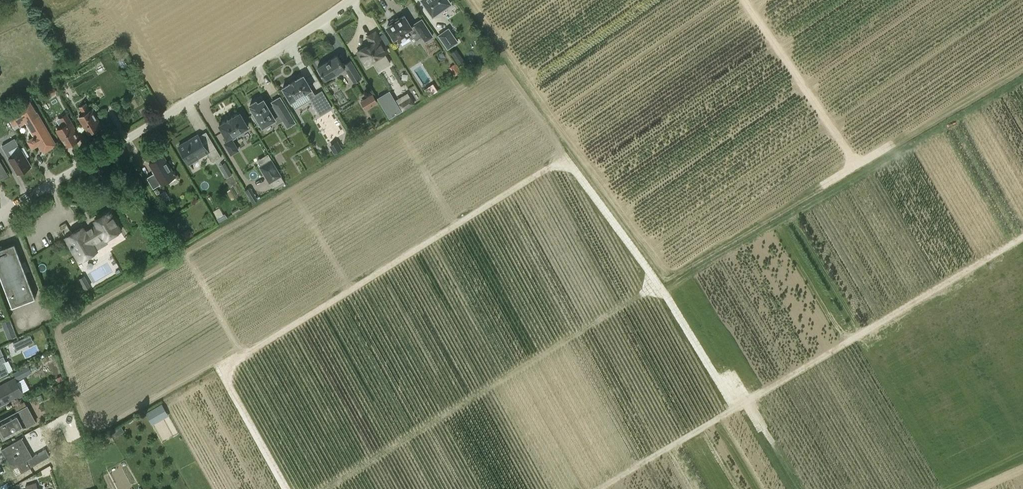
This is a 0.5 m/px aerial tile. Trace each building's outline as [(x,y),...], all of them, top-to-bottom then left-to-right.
[(432,15),(450,2),(449,0),(422,0),(432,15)] [(433,35),(421,18),(414,23),(414,24),(411,26),(404,15),(399,18),(398,17),(398,16),(389,22),(390,24),(386,27),(394,39),(397,37),(400,42),(409,35),(413,42),(422,36),(425,40),(433,35)] [(447,48),(457,41),(448,28),(438,35),(447,48)] [(387,51),(375,31),(367,36),(371,43),(357,51),(365,64),(370,61),(372,63),(374,62),(378,70),(390,63),(384,53),(387,51)] [(456,49),(451,53),(455,59),(461,55),(456,49)] [(361,77),(350,59),(343,64),(337,54),(317,66),(318,68),(317,69),(320,74),(322,73),(325,79),(331,75),(333,77),(339,73),(338,71),(345,67),(354,82),(361,77)] [(449,67),(455,75),(461,71),(455,63),(449,67)] [(290,82),(283,87),(295,108),(311,99),(320,114),(332,107),(322,90),(315,94),(303,75),(295,79),(290,81),(290,82)] [(58,92),(54,85),(44,91),(49,98),(58,92)] [(389,91),(378,98),(390,117),(401,110),(389,91)] [(372,94),(361,101),(366,109),(377,102),(372,94)] [(398,103),(402,111),(415,103),(411,95),(410,96),(398,103)] [(296,123),(280,97),(272,101),(274,105),(269,108),(263,99),(257,102),(256,100),(250,104),(251,106),(255,113),(253,114),(258,124),(260,122),(262,126),(275,119),(277,122),(283,119),(288,128),(296,123)] [(36,111),(29,100),(6,114),(15,128),(26,121),(35,136),(28,140),(32,147),(39,143),(44,151),(55,144),(36,112),(36,111)] [(78,117),(88,133),(101,125),(92,109),(90,110),(86,103),(79,107),(83,114),(78,117)] [(240,112),(219,124),(227,138),(229,140),(225,143),(231,153),(238,149),(232,139),(236,137),(234,134),(248,126),(240,112)] [(57,129),(67,146),(79,138),(73,129),(75,128),(67,114),(60,118),(64,124),(57,129)] [(207,152),(213,162),(221,156),(212,141),(205,146),(198,134),(179,146),(189,163),(207,152)] [(15,138),(2,145),(9,157),(8,157),(17,174),(32,166),(26,156),(28,155),(23,146),(20,148),(15,138)] [(337,142),(331,146),(335,152),(341,148),(337,142)] [(268,153),(257,160),(260,165),(259,166),(269,182),(270,182),(273,187),(284,180),(281,176),(272,159),(271,159),(268,153)] [(161,183),(162,184),(176,176),(163,155),(149,163),(155,172),(147,177),(153,188),(161,183)] [(226,176),(231,173),(228,168),(223,170),(226,176)] [(250,187),(245,190),(253,202),(257,199),(250,187)] [(96,251),(93,244),(104,237),(106,238),(121,229),(110,211),(95,220),(97,224),(85,231),(83,227),(65,238),(79,261),(96,251)] [(189,229),(181,234),(184,239),(192,234),(189,229)] [(2,247),(0,248),(0,277),(11,307),(35,298),(14,242),(2,247)] [(9,319),(2,322),(8,338),(16,335),(9,319)] [(30,335),(24,338),(27,345),(33,342),(30,335)] [(15,378),(0,386),(0,405),(8,401),(16,396),(17,398),(24,394),(16,381),(27,375),(23,368),(13,373),(15,378)] [(65,392),(60,383),(53,387),(58,395),(65,392)] [(16,411),(0,420),(0,434),(3,439),(36,422),(24,400),(14,406),(16,411)] [(160,402),(144,412),(150,423),(167,414),(160,402)] [(121,425),(110,432),(114,437),(124,430),(121,425)] [(46,449),(32,457),(21,437),(1,448),(13,468),(18,465),(22,472),(30,468),(50,456),(46,449)]
